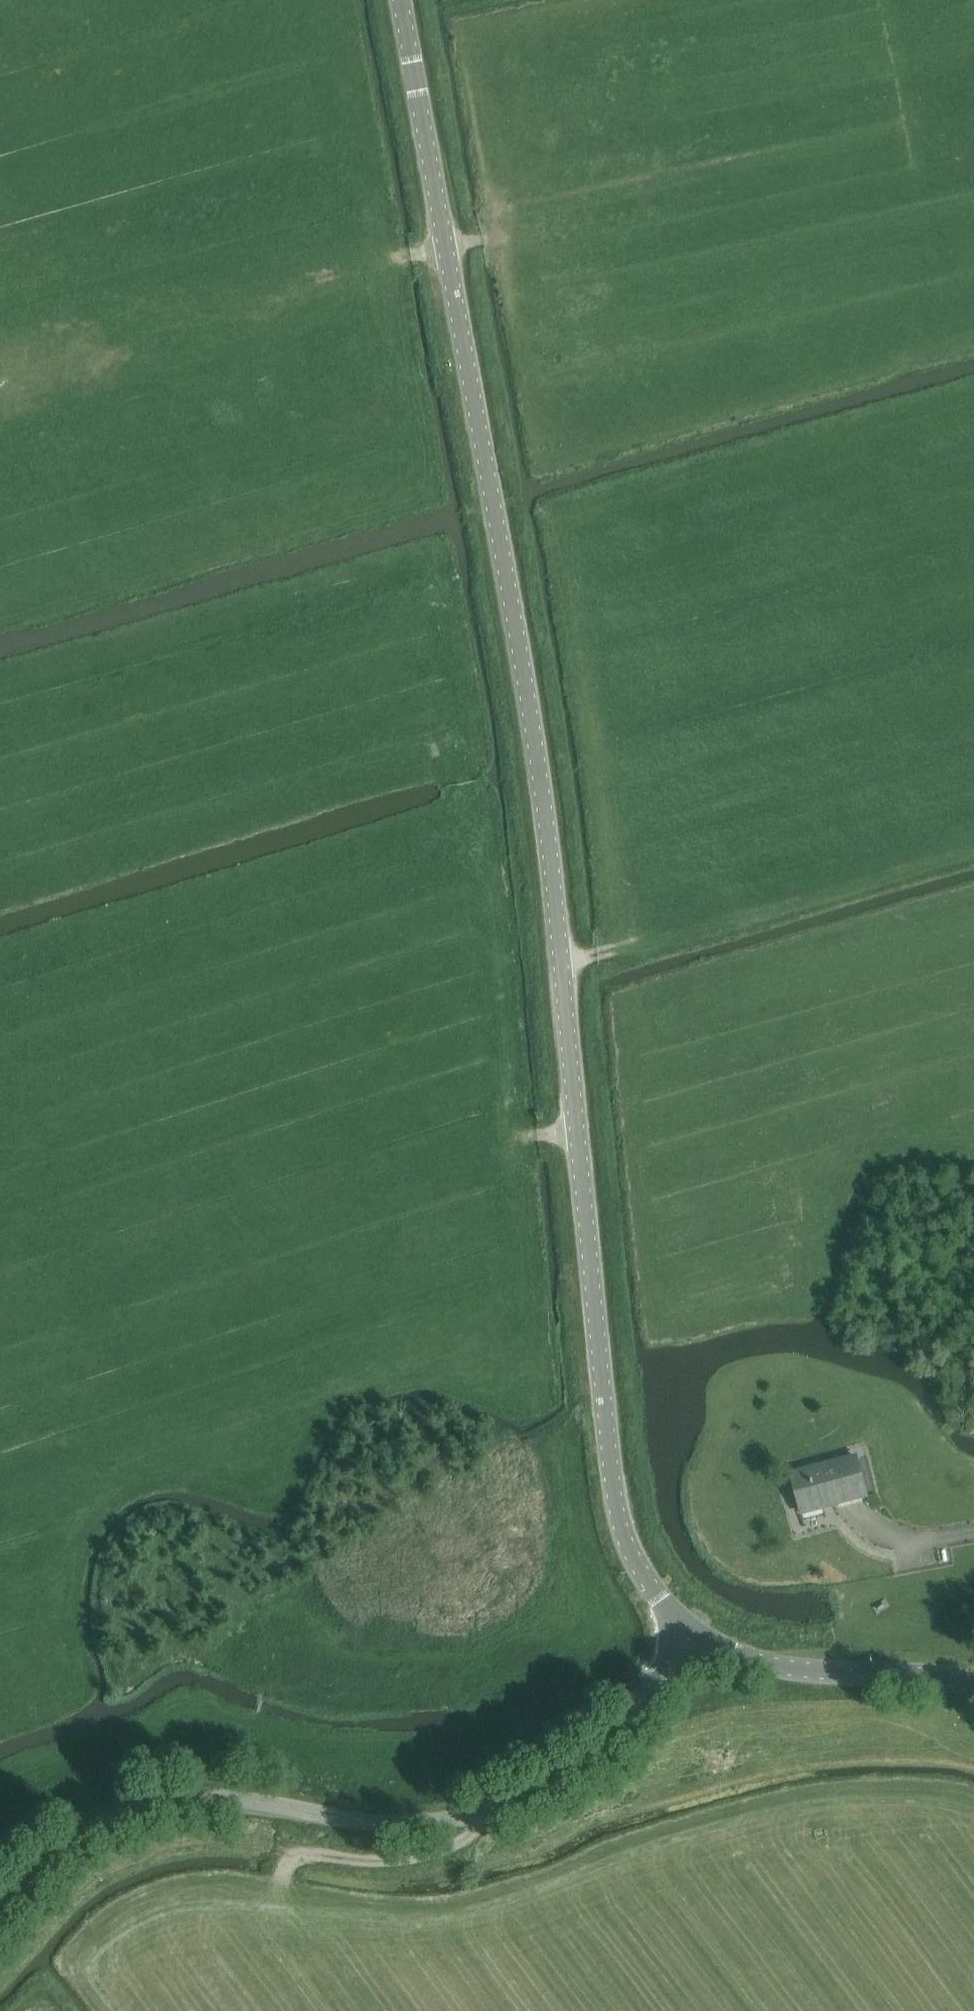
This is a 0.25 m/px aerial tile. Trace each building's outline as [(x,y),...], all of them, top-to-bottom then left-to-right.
[(802,1514),(867,1497),(857,1458),(791,1475),(802,1514)]
